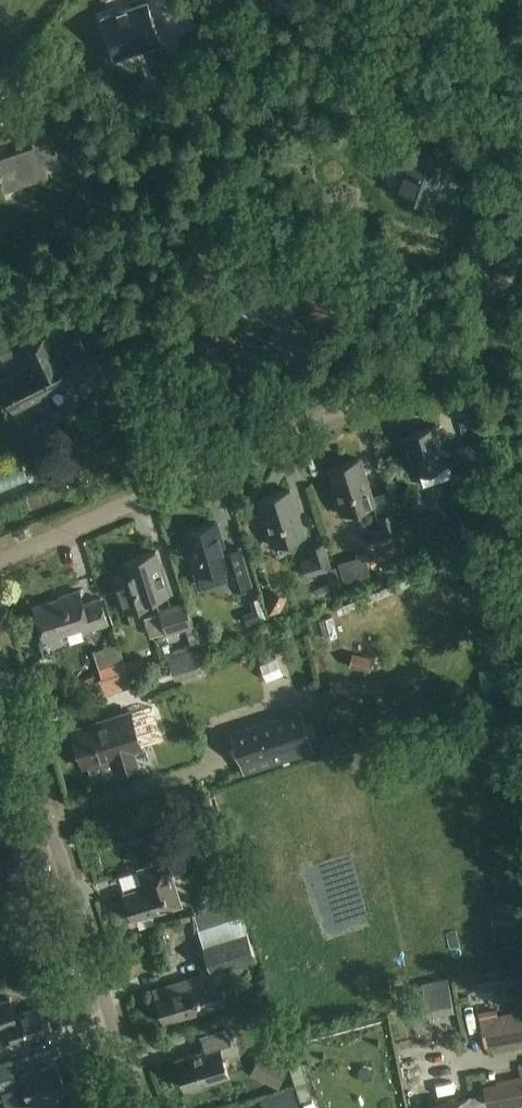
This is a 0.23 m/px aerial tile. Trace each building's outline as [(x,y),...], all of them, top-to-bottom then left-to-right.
[(149,4),(105,18),(107,25),(93,30),(103,63),(127,56),(122,40),(157,30),(154,19),(152,20),(148,6),(149,5),(149,4)] [(6,195),(49,179),(41,157),(55,152),(47,127),(30,133),(35,148),(0,161),(0,178),(6,195)] [(394,192),(435,206),(451,160),(410,146),(394,192)] [(298,288),(260,281),(252,321),(290,328),(298,288)] [(93,351),(77,319),(21,346),(31,365),(0,381),(15,410),(73,381),(65,365),(93,351)] [(445,450),(437,425),(403,435),(415,474),(419,472),(423,485),(453,476),(463,507),(481,501),(470,467),(473,466),(466,443),(445,450)] [(372,496),(360,457),(330,467),(335,484),(332,485),(341,514),(374,504),(382,526),(371,529),(375,545),(401,538),(387,492),(372,496)] [(305,535),(290,490),(261,499),(266,515),(262,516),(271,546),(305,535)] [(217,522),(186,532),(199,574),(226,566),(233,588),(251,583),(240,548),(226,552),(217,522)] [(339,588),(325,543),(308,548),(311,558),(302,561),(307,577),(325,571),(330,584),(316,589),(318,594),(339,588)] [(169,593),(156,551),(124,561),(129,574),(115,579),(125,611),(153,602),(151,598),(169,593)] [(83,604),(78,591),(60,597),(60,598),(34,606),(45,640),(47,639),(49,646),(52,647),(62,644),(64,641),(62,634),(83,628),(84,632),(108,624),(100,599),(83,604)] [(190,645),(197,643),(184,601),(159,609),(167,635),(186,629),(190,645)] [(373,659),(353,653),(350,667),(370,673),(373,659)] [(129,658),(104,665),(112,695),(137,688),(129,658)] [(207,664),(181,673),(186,687),(212,677),(207,664)] [(299,707),(227,730),(238,762),(241,773),(313,750),(309,738),(299,707)] [(142,748),(130,711),(73,729),(85,766),(89,764),(93,779),(97,781),(108,777),(109,774),(109,772),(118,769),(118,770),(137,764),(133,751),(142,748)] [(219,841),(208,799),(188,804),(198,846),(219,841)] [(181,904),(168,860),(139,869),(145,888),(125,894),(133,919),(181,904)] [(245,932),(240,916),(199,929),(212,972),(181,982),(183,987),(156,995),(165,1022),(223,1004),(218,986),(235,981),(231,968),(256,960),(247,931),(245,932)] [(431,984),(432,1015),(456,1014),(455,983),(431,984)] [(10,1027),(16,1044),(48,1033),(39,1006),(11,1015),(6,1000),(0,1002),(0,1030),(10,1027)] [(497,1009),(479,1012),(486,1048),(521,1041),(521,1011),(498,1016),(497,1009)] [(232,1042),(228,1029),(201,1037),(205,1050),(177,1059),(186,1088),(229,1075),(219,1047),(232,1042)] [(280,1081),(288,1063),(268,1054),(259,1071),(280,1081)] [(57,1063),(22,1074),(25,1085),(2,1092),(8,1107),(33,1107),(34,1107),(32,1102),(66,1091),(57,1063)] [(496,1081),(496,1083),(484,1085),(488,1107),(500,1105),(500,1107),(502,1107),(521,1104),(521,1076),(496,1081)] [(293,1089),(260,1099),(262,1107),(261,1107),(299,1107),(293,1089)] [(476,1096),(422,1107),(478,1107),(476,1096)]
